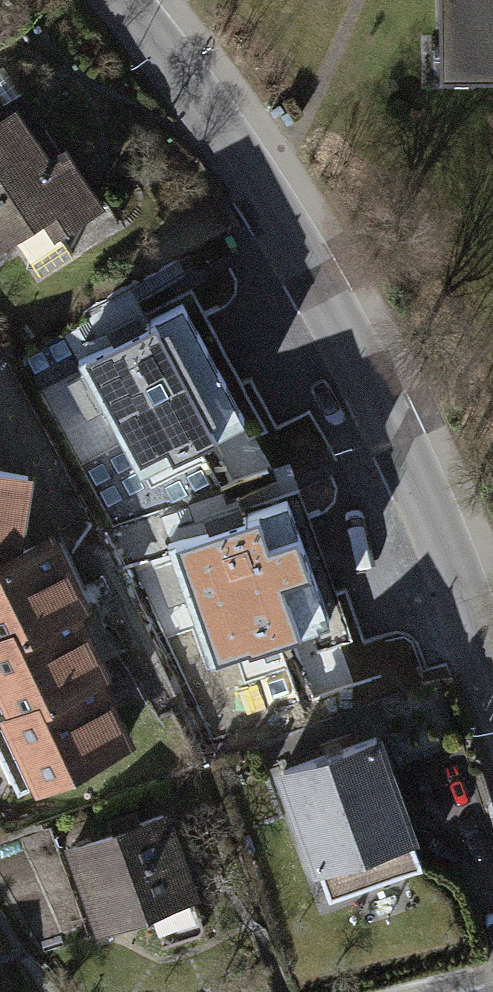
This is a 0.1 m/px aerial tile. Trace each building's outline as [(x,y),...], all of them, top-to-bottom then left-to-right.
[(442,68),(492,67),(492,0),(441,0),(442,68)] [(0,111),(0,249),(17,239),(39,274),(71,255),(58,234),(104,206),(66,144),(50,154),(17,101),(0,111)] [(70,240),(82,258),(121,230),(108,213),(70,240)] [(171,287),(74,338),(120,421),(163,399),(173,422),(238,386),(215,342),(205,348),(171,287)] [(0,444),(0,553),(31,538),(43,467),(1,460),(4,444),(0,444)] [(278,497),(158,541),(170,574),(159,578),(180,634),(312,586),(278,497)] [(61,524),(31,538),(0,553),(0,689),(11,712),(3,715),(40,793),(141,746),(110,681),(117,677),(87,613),(99,608),(61,524)] [(386,732),(274,769),(311,876),(321,873),(330,900),(424,868),(415,840),(422,837),(386,732)] [(169,810),(64,847),(95,934),(200,897),(169,810)]
